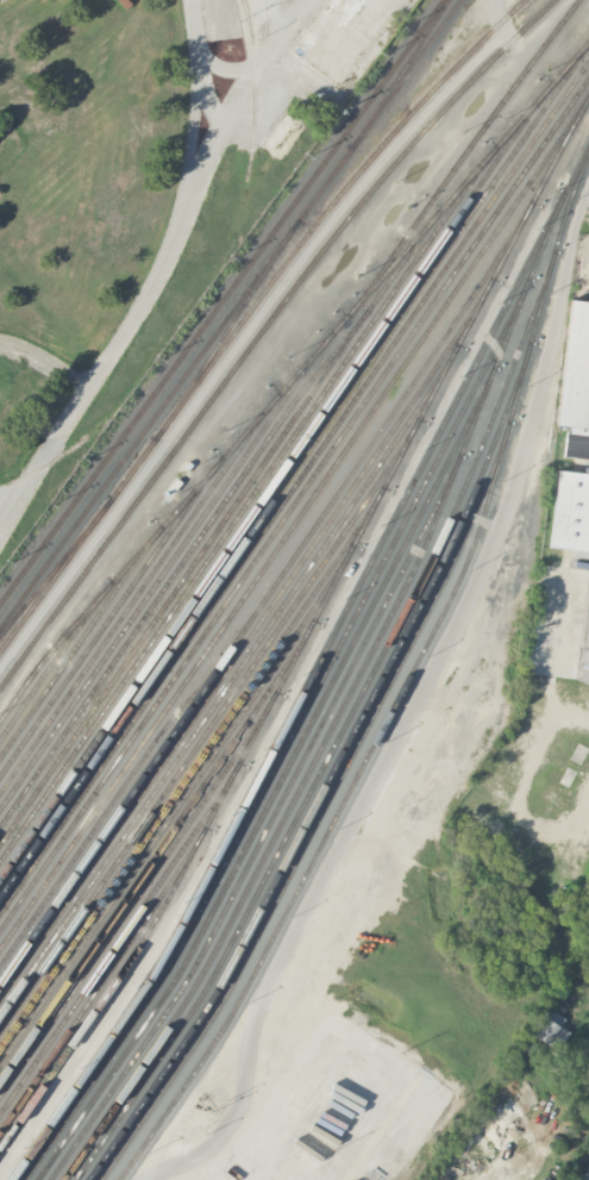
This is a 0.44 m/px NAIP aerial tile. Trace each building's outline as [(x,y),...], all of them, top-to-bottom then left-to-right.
[(588,288),(587,302),(569,300),(557,425),(588,428),(588,288)] [(567,426),(564,457),(588,460),(588,429),(567,426)] [(549,547),(573,549),(573,557),(588,559),(588,467),(584,467),(583,473),(557,470),(549,547)] [(560,1027),(565,1018),(550,1010),(534,1038),(559,1051),(569,1032),(560,1027)] [(588,1165),(579,1179),(588,1179),(588,1166),(588,1165)]
